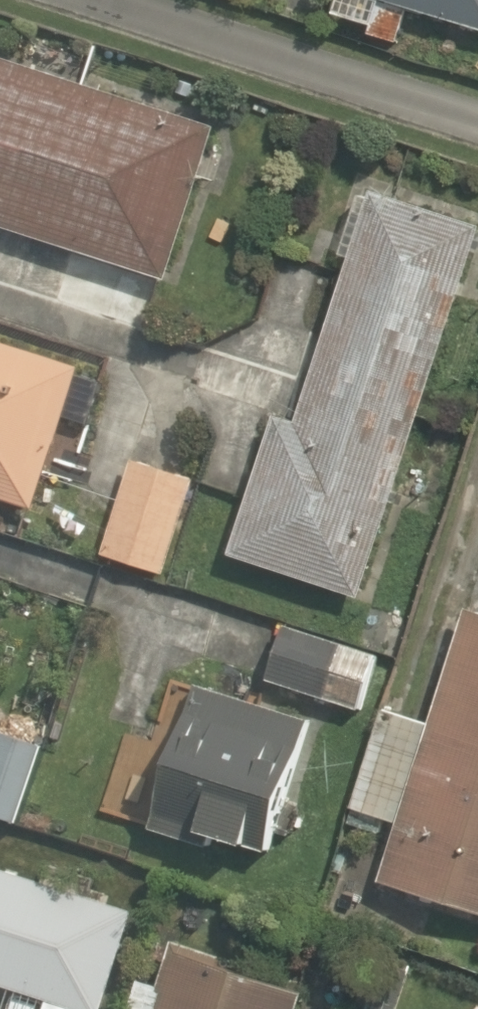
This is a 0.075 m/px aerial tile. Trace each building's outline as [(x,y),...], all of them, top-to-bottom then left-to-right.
[(332,15),(371,28),(368,37),(391,44),(404,4),(477,29),(477,0),(337,0),(332,15)] [(0,59),(0,227),(166,281),(216,129),(0,59)] [(477,240),(477,231),(373,196),(298,425),(274,417),(228,555),(361,598),(477,240)] [(37,512),(81,372),(0,346),(0,501),(37,512)] [(104,559),(165,577),(193,483),(132,465),(104,559)] [(477,914),(477,613),(474,612),(435,726),(388,711),(349,826),(377,836),(382,819),(403,826),(384,883),(477,914)] [(377,657),(283,628),(266,684),(359,713),(377,657)] [(305,723),(195,687),(149,830),(209,850),(215,833),(265,849),(305,723)] [(19,825),(44,748),(0,733),(0,818),(19,825)] [(151,891),(92,872),(76,921),(134,941),(151,891)] [(303,995),(220,970),(225,956),(172,940),(157,989),(136,982),(128,1008),(299,1008),(303,995)]
